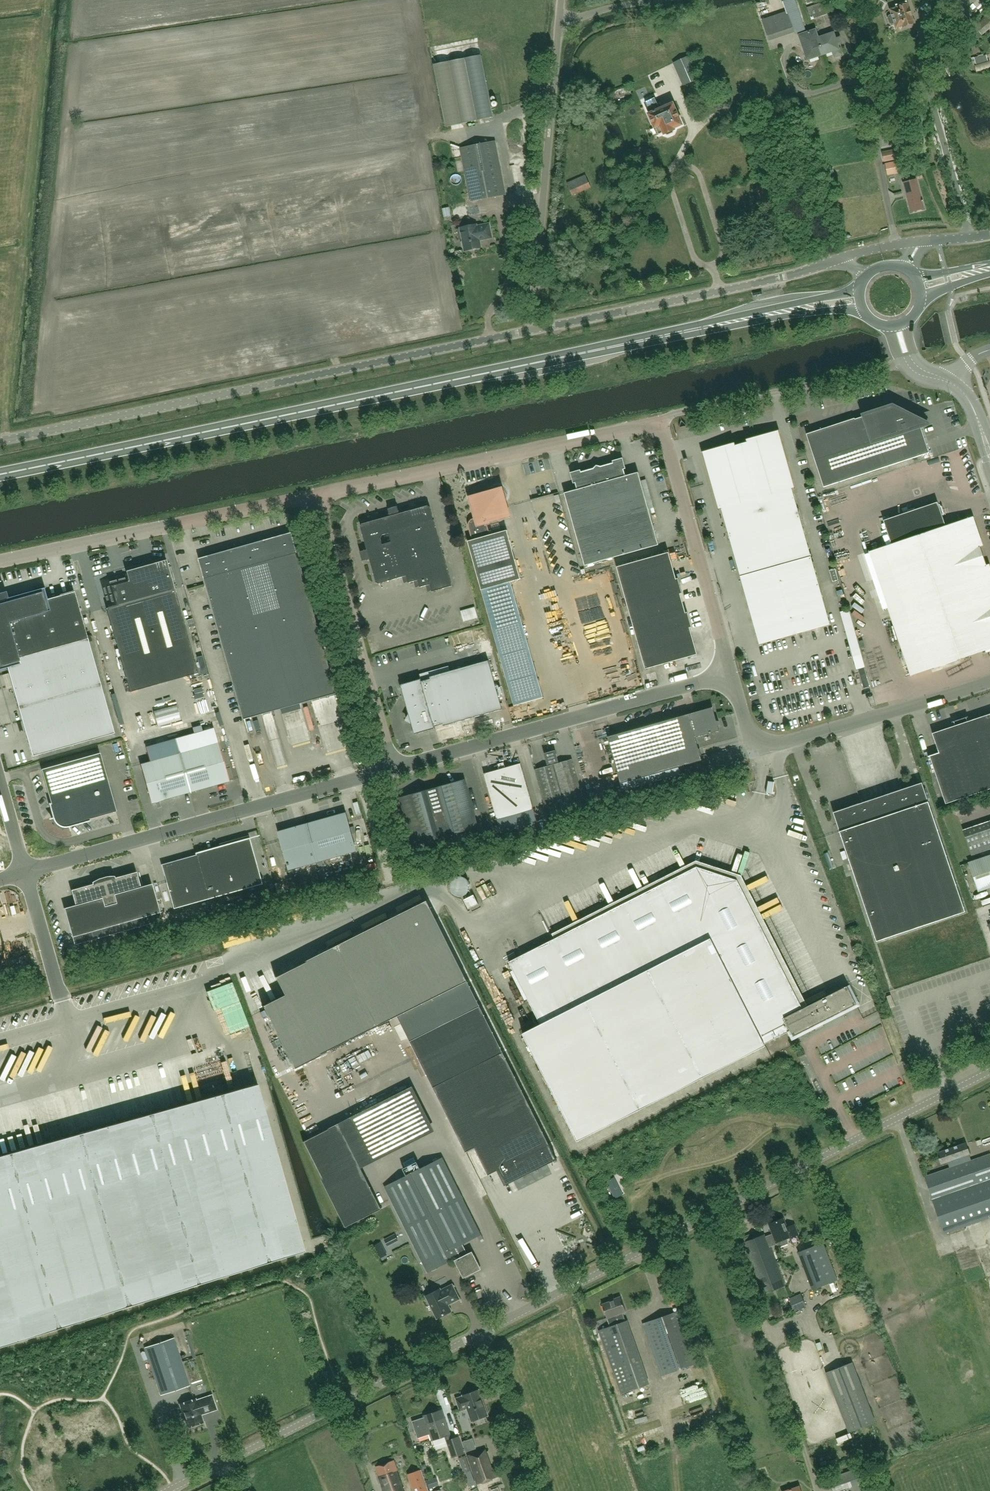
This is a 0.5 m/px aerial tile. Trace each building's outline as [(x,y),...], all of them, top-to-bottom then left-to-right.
[(787,11),(794,30),(795,30),(800,36),(807,33),(795,0),(786,0),(783,1),(787,11)] [(915,24),(908,2),(897,6),(898,8),(891,10),(892,15),(889,16),(889,19),(890,24),(893,25),(895,24),(896,29),(903,27),(903,28),(915,24)] [(822,14),(825,19),(826,22),(829,21),(830,23),(838,18),(835,14),(827,3),(809,9),(811,17),(822,14)] [(769,41),(795,32),(794,30),(787,11),(762,20),(769,41)] [(989,29),(989,19),(988,16),(975,27),(974,26),(966,33),(969,36),(965,40),(969,46),(972,43),(970,41),(973,39),(975,41),(983,35),(989,29)] [(818,39),(815,31),(807,33),(800,36),(808,60),(839,49),(837,43),(840,43),(838,38),(836,39),(834,33),(818,39)] [(493,116),(481,54),(434,64),(446,124),(493,116)] [(612,62),(616,70),(634,62),(631,54),(612,62)] [(689,56),(674,63),(684,86),(699,79),(689,56)] [(659,108),(655,98),(645,102),(650,113),(650,114),(649,115),(655,127),(656,127),(659,135),(664,133),(665,134),(668,136),(673,133),(674,130),(674,128),(682,125),(673,104),(665,108),(664,106),(659,108)] [(471,201),(506,194),(495,142),(460,149),(471,201)] [(895,160),(909,157),(907,147),(894,150),(895,160)] [(887,175),(900,173),(898,161),(885,164),(887,175)] [(573,197),(592,189),(586,175),(567,184),(573,197)] [(911,212),(924,209),(917,180),(904,183),(911,212)] [(438,210),(441,219),(449,217),(446,208),(438,210)] [(492,238),(489,224),(477,226),(477,225),(460,228),(463,241),(461,243),(462,248),(464,249),(465,252),(481,248),(480,241),(492,238)] [(928,424),(893,406),(863,415),(864,417),(855,419),(806,434),(824,487),(929,453),(921,427),(928,424)] [(830,625),(811,557),(777,435),(749,442),(750,445),(746,446),(745,443),(737,446),(738,449),(734,450),(734,447),(706,454),(741,577),(760,645),(830,625)] [(943,459),(946,468),(968,463),(966,453),(943,459)] [(577,490),(565,494),(585,566),(659,545),(638,473),(626,476),(624,470),(626,469),(623,459),(613,462),(613,464),(581,473),(581,470),(571,473),(574,484),(576,483),(577,490)] [(949,476),(940,479),(943,487),(952,484),(949,476)] [(954,489),(957,496),(970,492),(967,484),(954,489)] [(864,486),(849,489),(850,495),(866,492),(864,486)] [(844,500),(843,490),(826,492),(828,502),(844,500)] [(470,498),(475,518),(473,519),(471,520),(469,522),(468,525),(469,527),(472,540),(468,542),(482,590),(521,579),(507,531),(493,534),(492,530),(489,530),(487,523),(510,517),(504,495),(502,494),(502,493),(502,492),(501,491),(500,491),(499,491),(498,491),(497,492),(495,491),(470,498)] [(892,544),(869,552),(911,676),(989,649),(989,576),(970,517),(946,526),(937,502),(884,521),(892,544)] [(398,507),(389,510),(391,517),(362,525),(361,527),(368,550),(360,552),(363,562),(370,560),(377,583),(379,584),(407,576),(409,583),(418,581),(420,588),(430,585),(432,592),(453,587),(430,508),(428,506),(400,514),(398,507)] [(848,522),(828,531),(831,538),(851,530),(848,522)] [(292,532),(199,558),(244,719),(337,693),(298,553),(292,532)] [(626,602),(680,586),(678,579),(676,579),(669,553),(617,567),(626,602)] [(127,573),(101,580),(109,607),(106,608),(126,678),(183,662),(186,675),(198,672),(166,559),(135,568),(135,569),(128,571),(128,570),(126,571),(127,573)] [(829,571),(833,582),(838,580),(835,569),(829,571)] [(510,586),(480,594),(510,708),(539,700),(510,586)] [(682,594),(680,586),(626,602),(636,635),(690,620),(688,613),(686,613),(681,595),(682,594)] [(74,591),(47,599),(44,588),(45,588),(45,587),(6,598),(6,596),(0,597),(0,669),(9,667),(10,670),(8,670),(32,756),(114,733),(74,591)] [(847,588),(842,592),(849,602),(855,598),(847,588)] [(475,607),(461,611),(464,622),(478,618),(475,607)] [(690,620),(636,635),(646,670),(698,655),(690,628),(692,628),(690,620)] [(503,710),(489,661),(430,677),(431,679),(422,682),(422,679),(405,684),(404,683),(400,688),(401,689),(413,731),(412,733),(418,735),(419,733),(435,729),(435,727),(443,725),(444,727),(503,710)] [(290,708),(292,716),(305,713),(303,705),(290,708)] [(608,737),(621,784),(702,761),(696,738),(720,731),(718,727),(720,726),(719,722),(717,721),(713,708),(689,714),(608,737)] [(340,720),(331,720),(330,709),(318,709),(319,748),(341,747),(340,720)] [(932,734),(939,754),(929,757),(945,805),(989,790),(989,715),(967,722),(965,718),(954,722),(955,726),(932,734)] [(194,733),(201,731),(199,724),(192,726),(194,733)] [(218,742),(209,745),(204,730),(175,739),(179,753),(190,792),(229,781),(218,742)] [(179,753),(175,739),(146,747),(150,761),(141,764),(152,803),(190,792),(179,753)] [(554,765),(557,764),(556,762),(558,762),(555,751),(545,754),(548,764),(550,764),(551,766),(554,765)] [(116,811),(100,753),(42,769),(51,804),(50,804),(49,804),(53,819),(57,818),(58,821),(64,824),(67,823),(68,827),(90,821),(90,820),(89,819),(116,811)] [(554,765),(565,803),(583,799),(572,760),(557,764),(554,765)] [(534,810),(521,764),(484,774),(497,820),(534,810)] [(565,803),(554,765),(551,766),(535,770),(546,809),(565,803)] [(465,780),(400,798),(413,846),(479,828),(465,780)] [(921,783),(833,814),(877,942),(965,912),(921,783)] [(346,812),(307,823),(318,862),(357,851),(352,834),(356,833),(354,826),(350,827),(346,812)] [(318,862),(307,823),(278,831),(289,870),(318,862)] [(964,832),(971,856),(989,849),(989,824),(964,832)] [(250,838),(250,837),(195,853),(196,855),(162,864),(167,882),(166,882),(174,908),(262,884),(249,838),(250,838)] [(969,863),(979,892),(989,888),(989,856),(969,863)] [(847,986),(803,1008),(738,880),(697,866),(509,962),(541,1024),(523,1033),(578,1141),(766,1046),(765,1044),(791,1031),(794,1036),(857,1004),(847,986)] [(100,879),(94,882),(94,883),(71,890),(76,905),(64,908),(72,937),(160,912),(152,883),(141,887),(136,872),(114,878),(113,876),(106,877),(100,879)] [(468,892),(470,888),(470,885),(468,881),(465,878),(462,877),(458,877),(454,878),(451,881),(450,885),(450,889),(451,892),(453,895),(456,896),(460,897),(463,896),(466,895),(468,892)] [(469,908),(478,904),(474,895),(465,900),(469,908)] [(471,980),(430,899),(305,963),(315,981),(288,994),(319,1057),(471,980)] [(468,940),(481,934),(479,929),(465,935),(468,940)] [(384,1037),(387,1047),(392,1045),(389,1035),(384,1037)] [(466,1152),(476,1148),(489,1174),(498,1170),(505,1185),(557,1159),(503,1052),(434,1087),(466,1152)] [(304,1251),(264,1107),(266,1106),(265,1101),(263,1102),(258,1083),(235,1089),(0,1155),(0,1346),(304,1251)] [(368,1155),(431,1123),(412,1087),(350,1118),(368,1155)] [(382,1209),(339,1123),(303,1141),(346,1227),(382,1209)] [(970,1154),(966,1143),(937,1153),(941,1164),(948,1162),(950,1168),(925,1177),(945,1233),(989,1218),(989,1154),(968,1162),(966,1155),(970,1154)] [(464,1278),(481,1269),(473,1253),(467,1256),(461,1244),(481,1234),(443,1158),(385,1188),(428,1273),(454,1260),(464,1278)] [(623,1194),(619,1186),(611,1190),(615,1198),(623,1194)] [(765,1235),(764,1236),(768,1245),(772,1244),(777,1242),(780,1248),(788,1245),(786,1239),(799,1234),(795,1224),(788,1227),(784,1218),(770,1224),(775,1237),(767,1241),(765,1235)] [(752,1235),(744,1238),(745,1243),(744,1243),(763,1294),(785,1286),(769,1245),(777,1242),(772,1244),(768,1245),(764,1236),(753,1240),(752,1235)] [(381,1242),(373,1246),(380,1259),(388,1255),(381,1242)] [(807,1274),(832,1265),(823,1243),(799,1252),(807,1274)] [(837,1280),(832,1265),(807,1274),(813,1289),(837,1280)] [(440,1289),(426,1297),(437,1319),(451,1312),(448,1305),(460,1299),(452,1285),(441,1291),(440,1289)] [(801,1294),(789,1300),(794,1312),(807,1306),(801,1294)] [(647,1385),(639,1361),(626,1321),(623,1322),(620,1314),(626,1312),(621,1297),(613,1299),(613,1300),(602,1304),(607,1318),(610,1327),(599,1330),(620,1394),(647,1385)] [(683,1312),(644,1324),(661,1376),(699,1364),(683,1312)] [(174,1338),(145,1348),(160,1395),(189,1385),(174,1338)] [(852,1363),(826,1373),(849,1432),(875,1421),(852,1363)] [(463,1397),(457,1399),(461,1411),(467,1409),(471,1421),(488,1416),(479,1390),(463,1395),(463,1397)] [(195,1399),(179,1404),(181,1413),(179,1414),(182,1421),(184,1420),(187,1429),(204,1423),(202,1415),(217,1410),(212,1395),(196,1400),(195,1399)] [(412,1421),(418,1438),(430,1434),(433,1440),(445,1436),(452,1458),(465,1454),(459,1436),(452,1439),(445,1418),(444,1418),(441,1411),(425,1416),(425,1417),(412,1421)] [(485,1449),(468,1455),(478,1484),(497,1477),(494,1467),(492,1468),(485,1449)] [(466,1456),(459,1458),(469,1487),(475,1485),(466,1456)] [(376,1468),(384,1490),(403,1490),(396,1471),(398,1470),(395,1461),(376,1468)] [(754,1464),(748,1466),(751,1474),(757,1472),(754,1464)] [(420,1472),(410,1476),(415,1490),(426,1490),(420,1472)] [(835,1487),(854,1484),(853,1476),(834,1479),(835,1487)] [(434,1478),(427,1480),(430,1488),(436,1486),(434,1478)]
